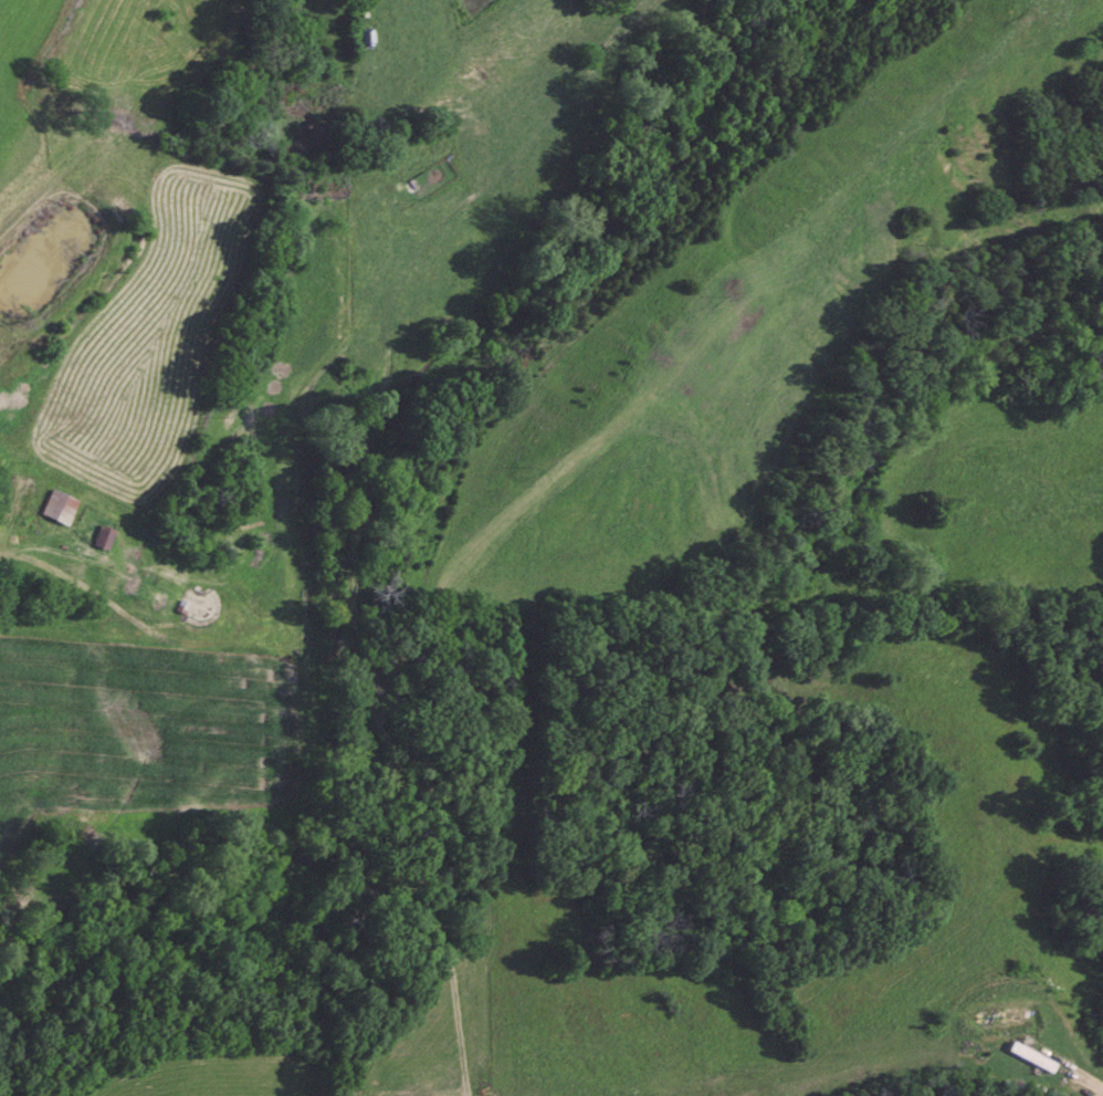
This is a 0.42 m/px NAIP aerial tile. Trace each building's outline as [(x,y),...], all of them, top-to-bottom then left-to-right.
[(42,516),(69,528),(80,502),(53,490),(42,516)] [(116,532),(103,526),(93,546),(107,552),(116,532)] [(1050,1075),(1056,1062),(1013,1040),(1007,1053),(1050,1075)]
